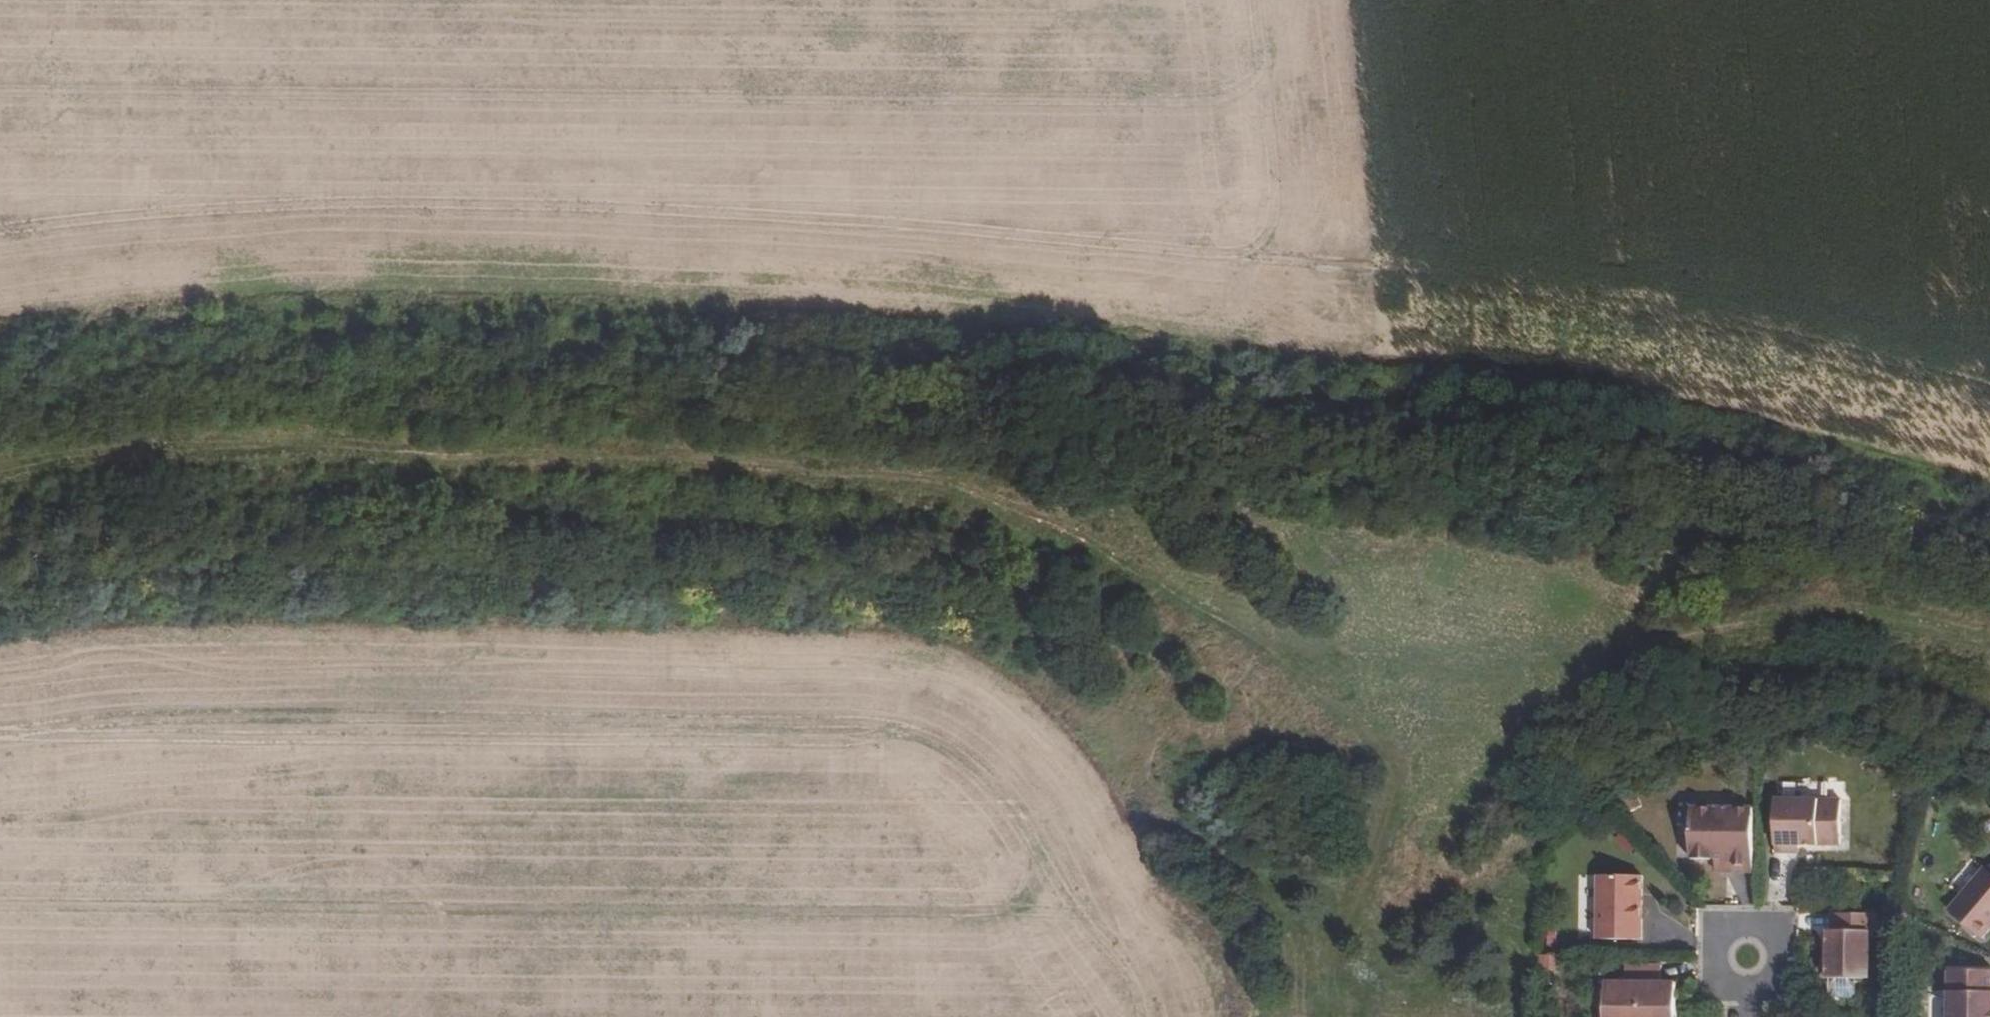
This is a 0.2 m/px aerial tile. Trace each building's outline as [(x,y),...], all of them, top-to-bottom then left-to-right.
[(1775,800),(1775,852),(1791,853),(1791,845),(1799,845),(1840,846),(1840,800),(1775,800)] [(1753,809),(1691,808),(1690,860),(1715,860),(1727,860),(1727,872),(1752,872),(1753,809)] [(1727,860),(1715,860),(1715,872),(1727,872),(1727,860)] [(1947,911),(1981,939),(1989,928),(1989,867),(1986,869),(1984,867),(1947,911)] [(1641,877),(1597,876),(1597,940),(1640,941),(1641,877)] [(1877,915),(1832,914),(1831,931),(1824,931),(1824,948),(1827,948),(1827,979),(1830,979),(1854,980),(1869,980),(1869,933),(1876,933),(1877,915)] [(1559,971),(1559,956),(1539,956),(1539,971),(1559,971)] [(1625,967),(1625,983),(1605,983),(1605,1016),(1675,1016),(1676,1007),(1660,1007),(1661,984),(1661,967),(1625,967)] [(1948,1016),(1989,1016),(1989,971),(1948,971),(1948,1016)] [(1854,994),(1854,980),(1830,979),(1830,993),(1837,998),(1847,998),(1854,994)] [(1676,984),(1661,984),(1660,1007),(1676,1007),(1676,984)]
